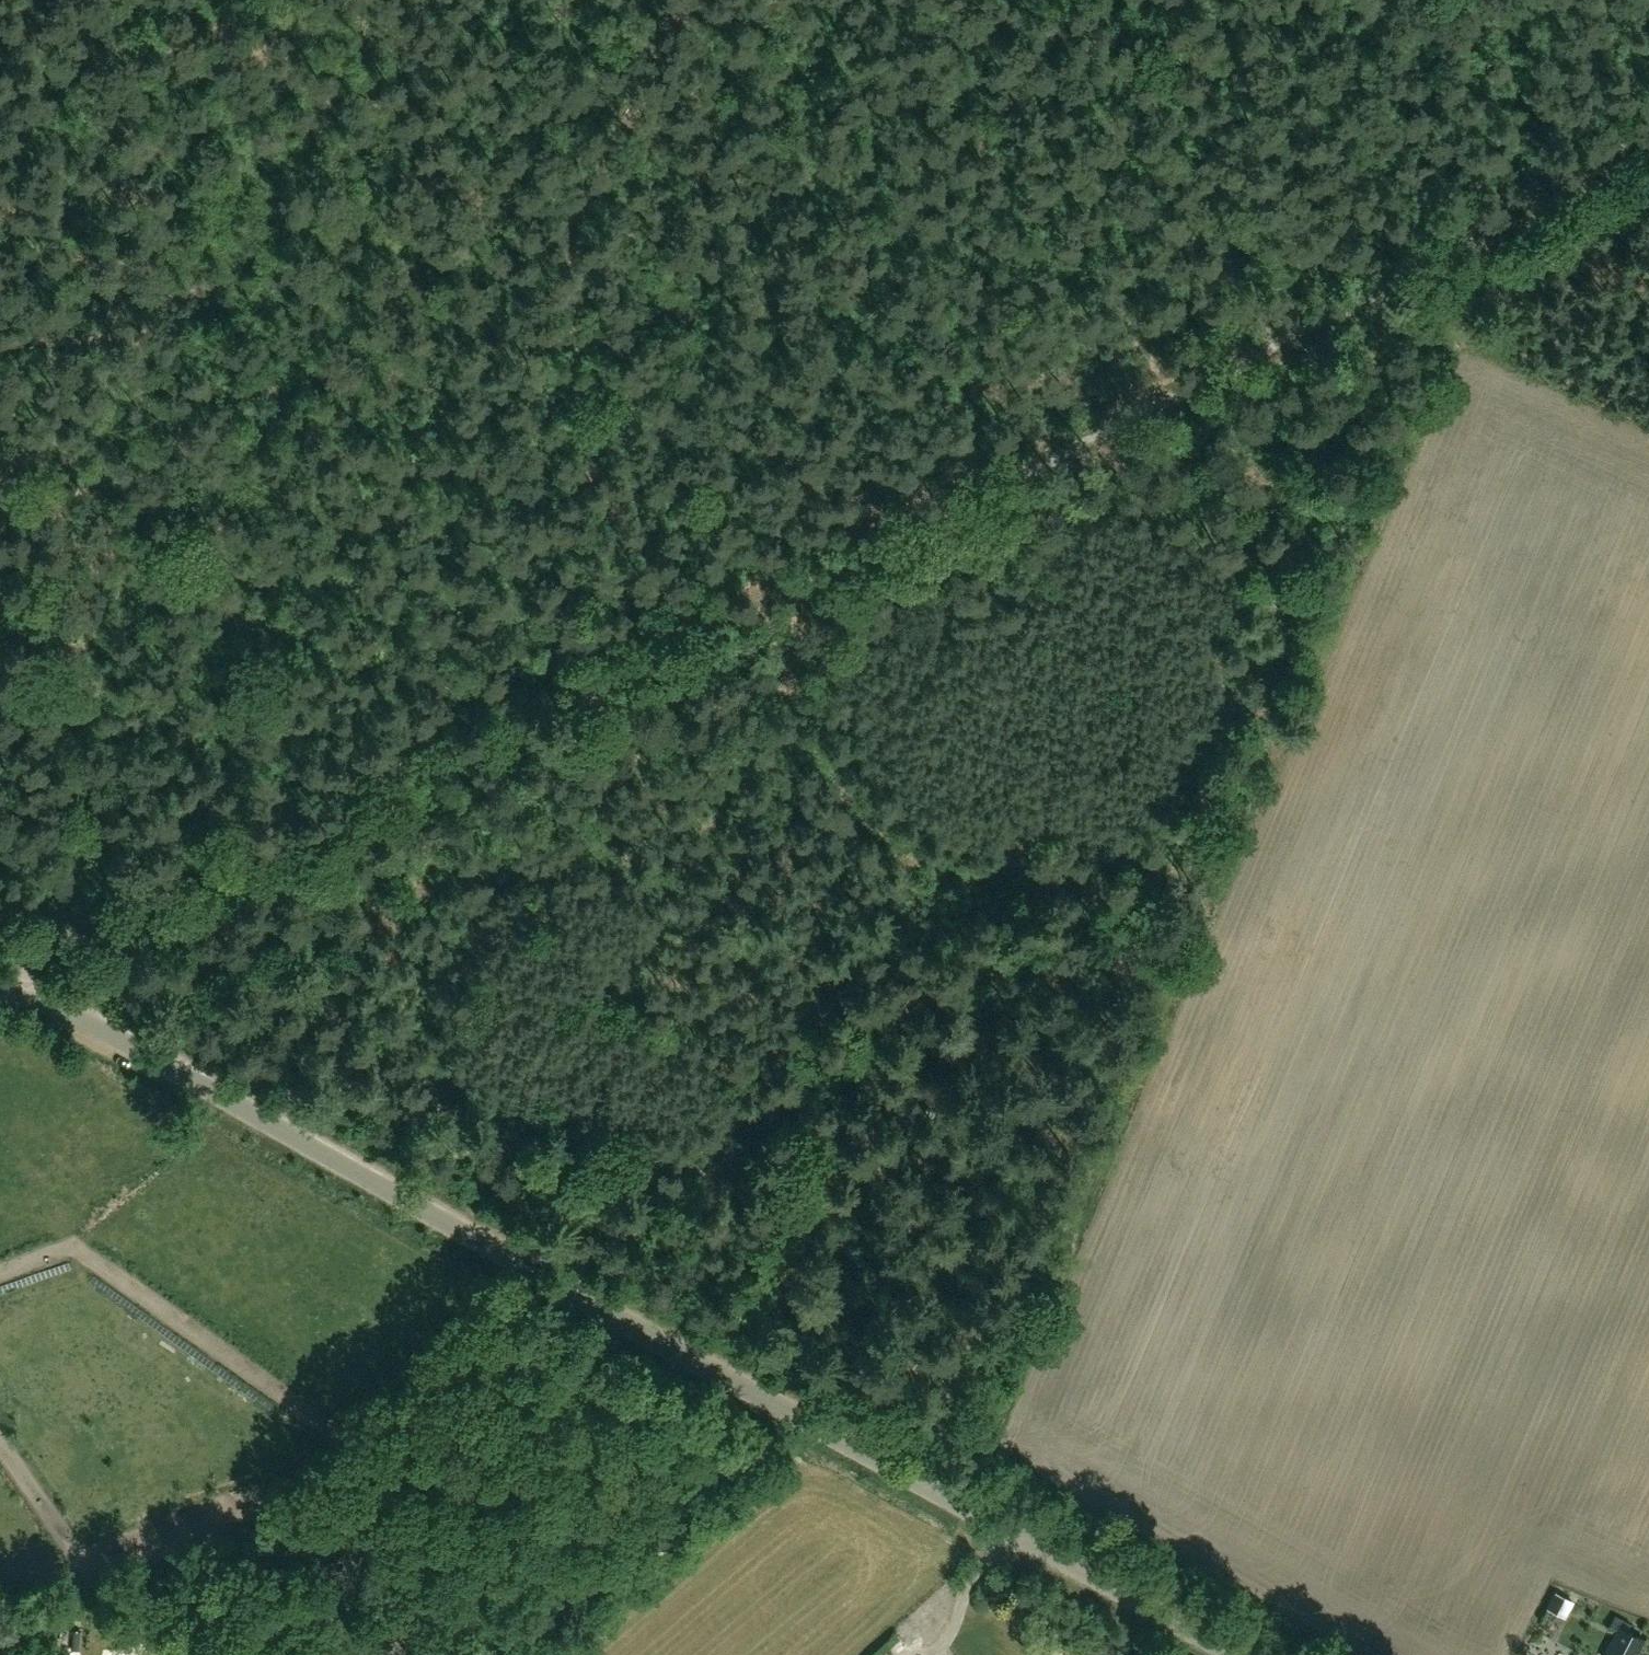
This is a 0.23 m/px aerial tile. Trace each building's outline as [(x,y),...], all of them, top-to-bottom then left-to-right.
[(1556,1595),(1549,1608),(1566,1617),(1573,1604),(1556,1595)] [(1639,1640),(1623,1631),(1611,1654),(1630,1654),(1639,1640)]
